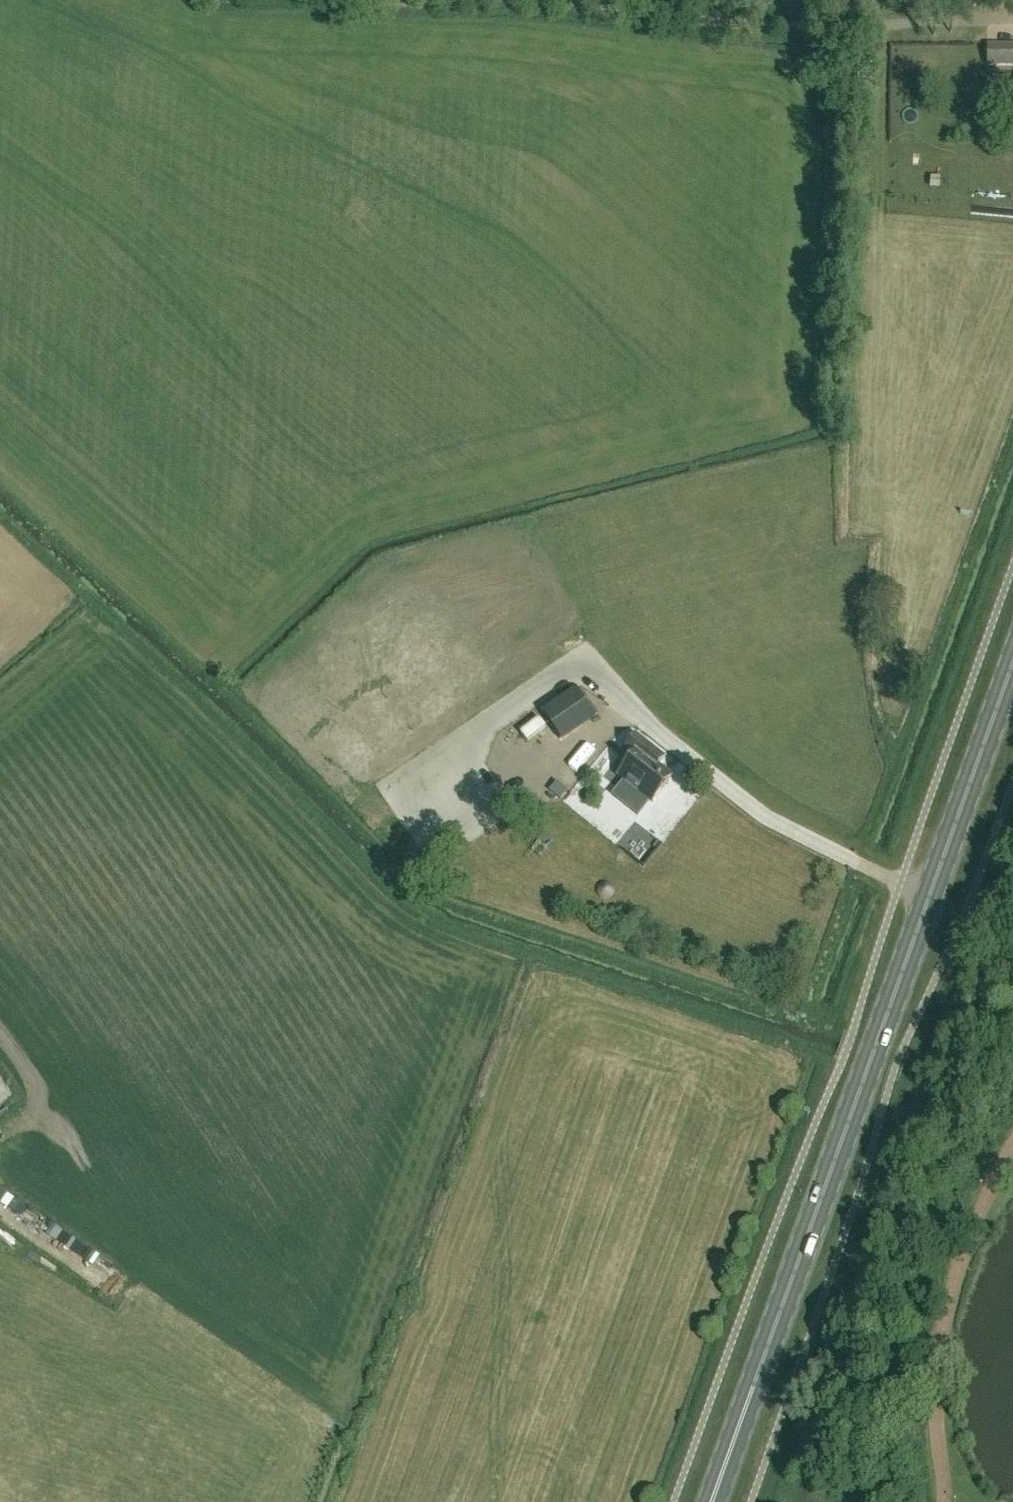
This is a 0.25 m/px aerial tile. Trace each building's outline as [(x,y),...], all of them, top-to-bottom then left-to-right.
[(989,44),(988,67),(1012,67),(1012,44),(989,44)] [(537,707),(560,740),(597,715),(574,682),(537,707)] [(657,766),(662,759),(663,758),(635,736),(624,750),(632,756),(618,774),(652,801),(671,777),(657,766)]
